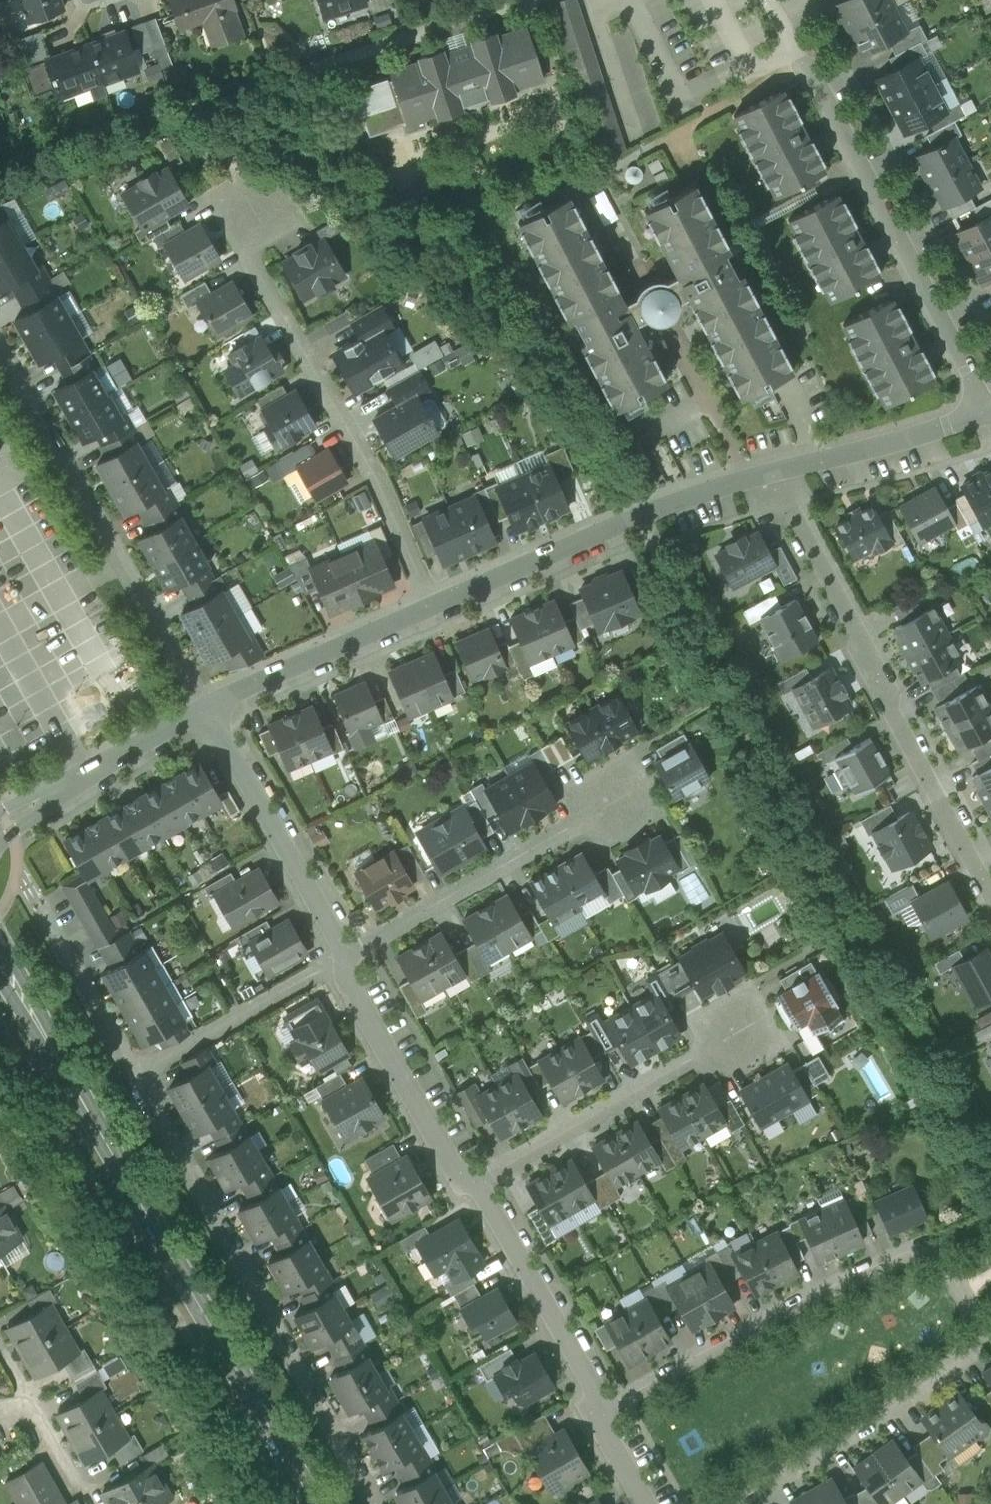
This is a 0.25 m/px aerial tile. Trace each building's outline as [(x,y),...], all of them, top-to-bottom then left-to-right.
[(35,21),(63,10),(59,0),(23,0),(26,9),(30,7),(35,21)] [(221,44),(242,37),(232,10),(237,8),(234,0),(169,0),(168,0),(178,27),(210,15),(221,44)] [(323,15),(348,7),(349,10),(366,5),(365,0),(318,0),(323,15)] [(575,0),(562,0),(553,3),(556,14),(578,7),(575,0)] [(850,29),(893,7),(889,0),(846,0),(837,5),(850,29)] [(30,7),(26,9),(31,22),(35,21),(30,7)] [(581,18),(578,7),(556,14),(560,25),(581,18)] [(905,31),(893,7),(850,29),(863,54),(888,41),(905,32),(905,31)] [(155,18),(144,23),(153,49),(160,67),(172,63),(155,18)] [(585,29),(581,18),(560,25),(564,36),(585,29)] [(141,53),(153,49),(144,23),(132,27),(141,53)] [(888,41),(895,55),(920,41),(926,38),(919,24),(905,31),(905,32),(888,41)] [(392,80),(406,123),(425,117),(437,113),(439,119),(462,112),(460,106),(489,96),(491,102),(515,94),(513,89),(543,79),(527,28),(497,38),(495,33),(471,40),(473,46),(444,56),(442,50),(418,57),(420,63),(390,73),(392,80)] [(588,40),(585,29),(564,36),(567,47),(588,40)] [(12,42),(20,64),(47,55),(39,32),(12,42)] [(124,32),(89,45),(103,83),(138,69),(124,32)] [(592,51),(588,40),(567,47),(571,58),(592,51)] [(927,54),(920,41),(895,55),(889,58),(894,69),(918,57),(918,58),(927,54)] [(89,45),(49,60),(45,62),(55,87),(56,87),(60,97),(89,86),(90,88),(103,83),(89,45)] [(596,62),(592,51),(571,58),(574,69),(596,62)] [(32,96),(55,87),(45,62),(49,60),(47,55),(20,64),(32,96)] [(876,79),(890,106),(932,84),(918,58),(918,57),(894,69),(876,79)] [(599,73),(596,62),(574,69),(578,80),(599,73)] [(603,84),(599,73),(578,80),(581,91),(603,84)] [(404,135),(428,128),(425,117),(406,123),(392,80),(388,81),(387,79),(352,90),(361,116),(362,116),(369,137),(401,126),(404,135)] [(555,85),(562,106),(573,102),(566,81),(555,85)] [(606,95),(603,84),(581,91),(585,102),(606,95)] [(945,110),(932,84),(890,106),(904,133),(928,120),(946,111),(945,110)] [(768,182),(776,196),(798,184),(799,186),(802,184),(801,183),(824,171),(820,164),(814,167),(809,158),(819,153),(811,139),(808,141),(797,121),(801,119),(793,105),(784,110),(779,101),(785,98),(781,91),(734,115),(741,129),(746,127),(751,136),(742,140),(749,154),(752,153),(755,160),(753,161),(760,175),(769,170),(774,179),(768,182)] [(610,106),(606,95),(585,102),(589,113),(610,106)] [(789,96),(785,98),(779,101),(784,110),(793,105),(789,96)] [(928,120),(934,131),(952,122),(965,115),(959,103),(945,110),(946,111),(928,120)] [(613,117),(610,106),(589,113),(592,124),(613,117)] [(617,128),(613,117),(592,124),(596,135),(617,128)] [(960,136),(952,122),(934,131),(926,135),(933,149),(954,137),(954,138),(960,136)] [(737,131),(742,140),(751,136),(746,127),(741,129),(737,131)] [(621,139),(617,128),(596,135),(599,146),(621,139)] [(917,157),(930,182),(967,162),(954,138),(954,137),(933,149),(917,157)] [(624,150),(621,139),(599,146),(603,157),(624,150)] [(823,162),(819,153),(809,158),(814,167),(820,164),(823,162)] [(980,187),(967,162),(930,182),(943,207),(946,205),(968,193),(980,187)] [(142,228),(143,229),(165,216),(188,203),(168,169),(156,175),(154,172),(139,181),(141,184),(123,195),(142,228)] [(765,184),(768,182),(774,179),(769,170),(760,175),(765,184)] [(761,379),(765,377),(786,366),(776,347),(777,346),(776,344),(771,334),(773,333),(762,311),(760,313),(754,302),(757,301),(746,280),(743,281),(740,275),(735,277),(725,259),(723,254),(728,252),(725,247),(724,245),(727,243),(715,222),(713,223),(708,213),(710,212),(699,191),(697,192),(693,186),(671,197),(675,205),(670,207),(667,200),(644,211),(648,217),(645,219),(656,240),(659,239),(678,275),(689,296),(694,307),(692,308),(703,329),(705,328),(711,338),(712,340),(714,339),(741,390),(761,379)] [(752,233),(725,247),(728,252),(723,254),(725,259),(765,238),(758,226),(817,195),(813,187),(746,222),(752,233)] [(946,205),(953,218),(973,208),(975,206),(968,193),(946,205)] [(823,286),(830,301),(853,289),(854,290),(856,289),(856,287),(878,276),(874,268),(869,271),(864,262),(873,257),(866,243),(862,245),(852,225),(855,223),(848,210),(839,214),(834,205),(840,203),(836,195),(788,220),(796,234),(801,231),(806,240),(797,245),(804,259),(806,258),(810,264),(807,265),(815,279),(824,275),(828,284),(823,286)] [(650,356),(634,325),(623,304),(615,288),(617,287),(606,265),(603,267),(598,256),(600,255),(589,234),(587,235),(581,225),(584,223),(573,202),(570,203),(567,197),(545,209),(549,216),(544,219),(540,211),(518,223),(521,229),(519,230),(530,252),(533,250),(538,261),(536,262),(547,283),(549,282),(554,292),(552,293),(563,315),(566,313),(569,321),(574,318),(586,341),(581,343),(585,350),(582,351),(593,372),(596,371),(601,382),(599,383),(610,404),(612,403),(615,409),(638,397),(634,390),(638,387),(642,395),(664,383),(661,377),(664,376),(652,355),(650,356)] [(978,218),(990,212),(990,198),(975,206),(973,208),(978,218)] [(843,201),(840,203),(834,205),(839,214),(848,210),(843,201)] [(969,258),(990,247),(990,215),(956,233),(969,258)] [(142,244),(152,238),(171,227),(165,216),(143,229),(142,228),(135,232),(142,244)] [(23,245),(8,219),(0,223),(0,258),(23,245)] [(316,231),(322,242),(324,240),(341,231),(335,220),(316,231)] [(180,222),(171,227),(152,238),(158,248),(165,244),(186,232),(180,222)] [(165,244),(185,279),(219,259),(200,224),(186,232),(165,244)] [(792,236),(797,245),(806,240),(801,231),(796,234),(792,236)] [(317,291),(319,294),(333,286),(331,283),(344,275),(324,240),(322,242),(311,248),(309,244),(295,252),(297,256),(284,263),(301,293),(314,285),(317,291)] [(23,245),(0,258),(0,290),(10,284),(20,279),(36,269),(36,268),(23,245)] [(969,258),(982,283),(990,278),(990,247),(969,258)] [(878,266),(873,257),(864,262),(869,271),(874,268),(878,266)] [(20,279),(27,292),(47,280),(49,279),(41,265),(36,268),(36,269),(20,279)] [(47,280),(54,291),(69,283),(62,272),(49,279),(47,280)] [(676,303),(689,296),(678,275),(666,281),(635,297),(623,304),(634,325),(647,319),(676,303)] [(819,288),(823,286),(828,284),(824,275),(815,279),(819,288)] [(18,297),(27,292),(20,279),(10,284),(18,297)] [(47,280),(27,292),(18,297),(27,313),(57,296),(54,291),(47,280)] [(636,293),(635,297),(666,281),(662,280),(657,280),(653,280),(649,282),(645,284),(641,286),(638,290),(636,293)] [(180,295),(188,309),(198,303),(212,295),(205,281),(180,295)] [(198,303),(216,335),(250,315),(244,306),(246,305),(233,283),(212,295),(198,303)] [(314,285),(301,293),(304,298),(317,291),(314,285)] [(82,336),(92,330),(77,303),(76,304),(68,290),(60,295),(82,336)] [(15,320),(27,341),(69,317),(57,296),(27,313),(15,320)] [(878,391),(885,405),(908,393),(908,395),(911,393),(910,392),(933,380),(929,373),(923,376),(918,367),(928,362),(920,348),(917,350),(906,330),(910,328),(903,314),(893,319),(889,310),(894,307),(891,300),(843,324),(850,339),(855,336),(860,345),(852,349),(859,363),(861,362),(864,369),(862,370),(869,384),(878,379),(883,388),(878,391)] [(676,308),(676,303),(647,319),(650,321),(654,322),(658,323),(662,322),(666,321),(670,318),(673,315),(675,312),(676,308)] [(350,322),(360,339),(380,327),(384,334),(395,328),(381,304),(354,320),(350,322)] [(898,305),(894,307),(889,310),(893,319),(903,314),(898,305)] [(323,324),(329,334),(350,322),(354,320),(348,310),(323,324)] [(81,340),(69,317),(27,341),(40,364),(54,356),(63,351),(81,340)] [(244,333),(248,339),(258,333),(254,327),(244,333)] [(352,382),(357,391),(402,365),(400,361),(401,356),(398,350),(393,349),(384,334),(380,327),(360,339),(335,353),(345,370),(343,375),(347,381),(352,382)] [(847,340),(852,349),(860,345),(855,336),(850,339),(847,340)] [(260,337),(256,339),(262,350),(266,347),(260,337)] [(409,352),(416,366),(443,352),(435,338),(409,352)] [(764,386),(761,379),(741,390),(714,339),(712,340),(711,338),(709,340),(720,361),(722,359),(727,370),(725,371),(736,392),(738,391),(742,397),(764,386)] [(232,353),(238,363),(262,350),(256,339),(232,353)] [(63,351),(71,365),(88,355),(90,354),(81,340),(63,351)] [(779,343),(776,344),(777,346),(776,347),(786,366),(765,377),(769,383),(791,372),(788,365),(790,364),(779,343)] [(226,371),(240,395),(255,386),(256,387),(271,378),(270,377),(283,370),(277,361),(281,359),(272,344),(266,347),(262,350),(238,363),(236,365),(226,371)] [(430,362),(436,373),(464,359),(458,348),(430,362)] [(62,370),(66,368),(71,365),(63,351),(54,356),(62,370)] [(96,369),(88,355),(71,365),(66,368),(73,381),(91,371),(91,372),(96,369)] [(122,357),(109,362),(117,383),(130,378),(122,357)] [(932,371),(928,362),(918,367),(923,376),(929,373),(932,371)] [(108,370),(95,378),(105,395),(107,394),(118,388),(108,370)] [(387,388),(398,406),(417,395),(418,396),(430,389),(419,370),(387,388)] [(69,415),(105,395),(95,378),(91,372),(91,371),(73,381),(55,391),(69,415)] [(874,393),(878,391),(883,388),(878,379),(869,384),(874,393)] [(256,400),(263,412),(264,411),(263,409),(288,395),(282,385),(256,400)] [(265,428),(277,448),(315,426),(310,418),(305,416),(301,410),(303,405),(295,391),(288,395),(263,409),(264,411),(272,424),(265,428)] [(120,418),(107,394),(105,395),(69,415),(84,441),(96,434),(121,419),(120,418)] [(404,445),(407,449),(438,432),(418,396),(417,395),(398,406),(374,420),(389,447),(396,443),(404,445)] [(310,418),(303,405),(301,410),(305,416),(310,418)] [(96,434),(103,446),(134,428),(126,415),(120,418),(121,419),(96,434)] [(838,422),(842,428),(852,423),(849,416),(838,422)] [(142,442),(134,428),(103,446),(109,457),(135,443),(137,445),(142,442)] [(97,464),(112,490),(150,468),(137,445),(135,443),(109,457),(97,464)] [(276,462),(284,476),(298,468),(315,458),(307,444),(276,462)] [(549,464),(557,482),(575,474),(563,446),(544,455),(548,465),(549,464)] [(298,468),(316,499),(347,481),(329,450),(315,458),(298,468)] [(254,487),(268,478),(255,457),(241,466),(254,487)] [(548,465),(524,476),(543,520),(569,508),(557,482),(549,464),(548,465)] [(163,491),(150,468),(112,490),(126,514),(139,506),(147,502),(164,492),(163,491)] [(962,486),(965,493),(980,519),(984,526),(990,522),(990,470),(962,486)] [(516,531),(543,520),(524,476),(508,482),(509,484),(500,488),(499,486),(497,487),(509,516),(516,531)] [(497,482),(484,488),(498,521),(509,516),(497,487),(499,486),(497,482)] [(147,502),(154,515),(177,502),(169,488),(163,491),(164,492),(147,502)] [(487,526),(498,521),(484,488),(472,493),(474,498),(475,497),(487,526)] [(900,507),(917,539),(938,528),(940,530),(953,522),(946,509),(934,488),(900,507)] [(965,493),(954,499),(956,503),(968,524),(971,531),(973,530),(970,524),(980,519),(965,493)] [(474,498),(449,508),(469,552),(494,541),(487,526),(475,497),(474,498)] [(139,506),(146,519),(154,515),(147,502),(139,506)] [(185,516),(177,502),(154,515),(146,519),(145,520),(152,533),(180,517),(180,519),(185,516)] [(953,522),(957,529),(968,524),(956,503),(946,509),(953,522)] [(836,525),(854,558),(871,548),(873,552),(890,543),(891,543),(876,516),(871,506),(836,525)] [(443,564),(469,552),(449,508),(424,520),(438,553),(443,564)] [(890,543),(893,548),(904,542),(887,510),(876,516),(891,543),(890,543)] [(140,540),(154,564),(193,542),(180,519),(180,517),(152,533),(140,540)] [(973,530),(974,533),(985,528),(984,526),(980,519),(970,524),(973,530)] [(413,524),(427,558),(438,553),(424,520),(413,524)] [(374,542),(382,560),(393,556),(380,526),(368,531),(373,542),(374,542)] [(717,556),(733,586),(772,564),(774,564),(767,553),(757,534),(744,541),(742,538),(728,545),(730,549),(717,556)] [(208,567),(193,542),(154,564),(169,589),(181,582),(207,567),(208,567)] [(373,542),(342,556),(362,600),(394,586),(382,560),(374,542),(373,542)] [(772,564),(783,585),(797,578),(780,546),(767,553),(774,564),(772,564)] [(330,614),(362,600),(342,556),(312,569),(310,570),(319,588),(330,614)] [(289,566),(305,594),(319,588),(310,570),(312,569),(307,558),(289,566)] [(181,582),(188,594),(214,579),(207,567),(181,582)] [(595,623),(598,631),(610,626),(627,618),(639,613),(633,601),(637,599),(630,583),(626,584),(621,571),(580,589),(584,597),(595,623)] [(219,576),(214,579),(188,594),(195,606),(220,592),(221,593),(227,590),(219,576)] [(221,593),(235,617),(252,607),(238,583),(227,590),(221,593)] [(183,613),(197,638),(235,617),(221,593),(220,592),(195,606),(183,613)] [(743,612),(749,624),(760,618),(781,607),(774,595),(743,612)] [(569,603),(575,617),(564,622),(573,644),(584,639),(580,629),(595,623),(584,597),(569,603)] [(760,618),(782,660),(817,641),(795,599),(781,607),(760,618)] [(554,600),(532,610),(551,654),(573,644),(564,622),(554,600)] [(892,606),(902,624),(923,613),(916,600),(892,606)] [(265,629),(252,607),(235,617),(248,639),(252,637),(265,629)] [(892,630),(906,656),(947,634),(933,608),(923,613),(902,624),(892,630)] [(556,665),(551,654),(532,610),(510,619),(520,641),(529,663),(534,674),(556,665)] [(248,639),(235,617),(197,638),(210,661),(222,654),(248,639)] [(627,618),(610,626),(614,635),(631,628),(627,618)] [(457,643),(473,679),(484,675),(485,676),(505,668),(495,646),(488,629),(457,643)] [(961,661),(947,634),(906,656),(921,683),(926,680),(955,664),(961,661)] [(222,654),(231,670),(263,656),(252,637),(248,639),(222,654)] [(520,641),(509,646),(506,641),(495,646),(505,668),(510,679),(521,674),(523,679),(534,675),(534,674),(529,663),(520,641)] [(433,653),(411,663),(431,707),(453,697),(443,675),(433,653)] [(408,716),(431,707),(411,663),(389,672),(408,716)] [(926,680),(932,690),(960,674),(955,664),(926,680)] [(777,684),(783,695),(794,689),(794,688),(812,679),(806,668),(777,684)] [(794,689),(814,726),(850,707),(843,695),(845,693),(839,681),(836,682),(829,669),(812,679),(794,688),(794,689)] [(443,675),(453,697),(465,692),(456,670),(443,675)] [(964,673),(960,674),(932,690),(938,701),(970,684),(964,673)] [(334,697),(350,734),(367,726),(381,720),(382,720),(374,702),(365,683),(334,697)] [(940,719),(946,730),(988,707),(977,686),(936,708),(942,718),(940,719)] [(618,695),(592,710),(613,746),(621,741),(620,740),(638,729),(618,695)] [(381,720),(383,724),(394,719),(385,697),(374,702),(382,720),(381,720)] [(312,707),(290,716),(310,760),(332,750),(322,728),(312,707)] [(988,707),(946,730),(952,740),(954,739),(959,750),(990,733),(990,712),(988,707)] [(604,751),(613,746),(592,710),(566,725),(586,759),(603,749),(604,751)] [(288,770),(310,760),(290,716),(268,726),(270,729),(280,751),(288,770)] [(332,750),(333,754),(344,749),(333,724),(322,728),(332,750)] [(373,740),(367,726),(350,734),(356,748),(373,740)] [(259,734),(269,756),(280,751),(270,729),(259,734)] [(656,749),(662,760),(690,744),(684,733),(656,749)] [(561,736),(551,742),(562,763),(573,757),(561,736)] [(818,752),(824,763),(834,758),(853,748),(847,737),(818,752)] [(849,784),(854,795),(890,775),(870,738),(853,748),(834,758),(840,768),(833,772),(842,788),(849,784)] [(978,760),(990,753),(990,739),(972,750),(978,760)] [(552,769),(562,763),(551,742),(540,748),(552,769)] [(655,764),(675,798),(710,779),(690,744),(662,760),(655,764)] [(533,763),(544,783),(556,776),(552,769),(540,748),(528,755),(533,763)] [(978,760),(972,764),(977,774),(990,767),(990,753),(978,760)] [(200,763),(180,775),(202,813),(222,801),(219,796),(200,763)] [(533,763),(509,777),(533,818),(557,805),(544,783),(533,763)] [(986,804),(990,801),(990,767),(977,774),(972,777),(986,804)] [(180,775),(161,786),(183,824),(202,813),(180,775)] [(510,832),(533,818),(509,777),(486,790),(498,811),(510,832)] [(476,800),(486,818),(498,811),(486,790),(482,783),(470,790),(476,800)] [(161,786),(142,797),(164,835),(183,824),(161,786)] [(222,801),(230,816),(240,811),(228,791),(219,796),(222,801)] [(142,797),(122,807),(144,846),(164,835),(142,797)] [(469,822),(479,840),(494,832),(486,818),(476,800),(461,809),(462,810),(464,809),(471,821),(469,822)] [(860,821),(868,836),(873,833),(873,832),(898,819),(890,805),(860,821)] [(122,807),(103,818),(125,857),(144,846),(122,807)] [(419,834),(440,871),(461,859),(463,863),(474,857),(472,853),(483,847),(479,840),(469,822),(471,821),(464,809),(462,810),(419,834)] [(873,833),(892,868),(904,862),(905,864),(911,866),(917,863),(919,857),(918,855),(929,848),(910,812),(898,819),(873,832),(873,833)] [(103,818),(84,829),(106,868),(125,857),(103,818)] [(86,879),(106,868),(84,829),(64,841),(83,874),(86,879)] [(659,837),(645,845),(631,853),(618,861),(622,868),(635,892),(636,892),(647,885),(649,889),(668,878),(666,875),(676,869),(677,868),(663,844),(659,837)] [(676,869),(678,873),(690,866),(674,838),(663,844),(677,868),(676,869)] [(629,849),(631,853),(645,845),(643,841),(629,849)] [(393,852),(411,883),(425,875),(407,844),(393,852)] [(369,894),(376,908),(413,887),(411,883),(393,852),(357,873),(364,887),(363,893),(369,894)] [(581,853),(557,867),(578,903),(601,890),(602,889),(594,875),(581,853)] [(581,909),(578,903),(557,867),(529,883),(549,917),(553,924),(554,924),(581,909)] [(601,890),(609,903),(624,895),(612,874),(608,867),(594,875),(602,889),(601,890)] [(624,895),(628,902),(639,896),(636,892),(635,892),(622,868),(612,874),(624,895)] [(216,896),(226,914),(232,914),(237,923),(277,901),(259,870),(237,883),(215,895),(216,896)] [(204,888),(210,899),(216,896),(215,895),(237,883),(231,872),(204,888)] [(62,886),(68,896),(89,884),(86,879),(83,874),(62,886)] [(912,903),(930,936),(966,917),(948,883),(919,898),(912,902),(912,903)] [(68,896),(74,906),(95,894),(89,884),(68,896)] [(884,899),(892,914),(912,903),(912,902),(919,898),(912,884),(884,899)] [(74,906),(80,917),(101,905),(95,894),(74,906)] [(508,895),(485,908),(509,949),(532,936),(520,915),(508,895)] [(80,917),(86,927),(107,915),(101,905),(80,917)] [(487,962),(509,949),(485,908),(463,920),(476,943),(487,962)] [(532,936),(542,930),(538,924),(530,909),(520,915),(532,936)] [(233,926),(237,923),(232,914),(226,914),(233,926)] [(86,927),(92,938),(113,926),(107,915),(86,927)] [(549,917),(538,924),(542,930),(548,941),(559,935),(554,924),(553,924),(549,917)] [(237,937),(243,948),(251,943),(272,931),(267,920),(237,937)] [(251,943),(268,974),(306,953),(288,922),(272,931),(251,943)] [(119,936),(113,926),(92,938),(98,948),(107,943),(119,936)] [(107,943),(113,954),(135,941),(129,930),(119,936),(107,943)] [(442,932),(419,945),(443,987),(466,974),(455,955),(442,932)] [(698,987),(701,994),(715,986),(717,990),(730,982),(728,979),(742,971),(722,936),(708,944),(706,940),(693,948),(695,951),(682,959),(698,987)] [(141,951),(135,941),(113,954),(119,964),(141,951)] [(98,948),(104,958),(113,954),(107,943),(98,948)] [(476,943),(465,949),(481,976),(491,971),(487,962),(476,943)] [(152,945),(143,950),(154,968),(162,963),(152,945)] [(421,1000),(443,987),(419,945),(397,958),(409,980),(421,1000)] [(470,982),(481,977),(465,949),(455,955),(466,974),(470,982)] [(934,963),(940,973),(954,966),(964,960),(959,949),(934,963)] [(976,1006),(990,998),(990,963),(984,949),(964,960),(954,966),(955,967),(960,964),(968,977),(965,986),(976,1006)] [(113,991),(154,968),(143,950),(141,951),(119,964),(110,969),(103,973),(113,991)] [(119,964),(113,954),(104,958),(110,969),(119,964)] [(657,973),(673,1001),(698,987),(682,959),(657,973)] [(779,980),(785,990),(816,972),(810,962),(779,980)] [(162,963),(154,968),(174,1004),(182,999),(162,963)] [(134,1027),(174,1004),(154,968),(113,991),(134,1027)] [(807,1024),(813,1034),(842,1017),(836,1007),(838,1006),(828,990),(818,971),(816,972),(785,990),(776,995),(796,1030),(807,1024)] [(676,1005),(673,1001),(658,974),(646,981),(654,994),(655,994),(665,1011),(676,1005)] [(399,986),(417,1018),(427,1012),(421,1000),(409,980),(399,986)] [(654,994),(631,1008),(655,1049),(679,1035),(665,1011),(655,994),(654,994)] [(182,999),(174,1004),(184,1022),(193,1017),(182,999)] [(285,1018),(292,1030),(318,1015),(312,1004),(317,1001),(316,1000),(285,1018)] [(329,1022),(317,1001),(312,1004),(318,1015),(324,1025),(329,1022)] [(160,1036),(184,1022),(174,1004),(134,1027),(144,1045),(156,1038),(160,1036)] [(631,1063),(655,1049),(631,1008),(607,1022),(631,1063)] [(584,1021),(590,1031),(602,1052),(615,1045),(597,1014),(584,1021)] [(311,1057),(319,1071),(348,1054),(329,1022),(324,1025),(318,1015),(292,1030),(298,1040),(291,1044),(302,1062),(311,1057)] [(162,1048),(163,1048),(190,1032),(184,1022),(160,1036),(165,1046),(162,1048)] [(970,1034),(976,1045),(990,1037),(990,1023),(970,1034)] [(602,1053),(590,1031),(580,1037),(592,1059),(602,1053)] [(156,1038),(162,1048),(165,1046),(160,1036),(156,1038)] [(580,1037),(559,1049),(583,1091),(604,1079),(592,1059),(580,1037)] [(183,1062),(191,1076),(207,1066),(208,1067),(215,1063),(206,1049),(183,1062)] [(435,1055),(439,1061),(448,1055),(445,1049),(435,1055)] [(562,1103),(583,1091),(559,1049),(538,1061),(550,1082),(562,1103)] [(802,1064),(803,1065),(814,1085),(830,1076),(818,1055),(802,1064)] [(529,1094),(540,1088),(528,1067),(522,1057),(506,1066),(512,1077),(518,1073),(529,1094)] [(208,1067),(220,1089),(232,1082),(220,1060),(215,1063),(208,1067)] [(538,1061),(528,1067),(540,1088),(550,1082),(538,1061)] [(760,1080),(780,1115),(790,1109),(808,1099),(792,1071),(788,1064),(760,1080)] [(819,1093),(814,1085),(803,1065),(792,1071),(808,1099),(819,1093)] [(169,1088),(182,1111),(220,1089),(208,1067),(207,1066),(191,1076),(169,1088)] [(316,1087),(323,1101),(348,1087),(340,1073),(316,1087)] [(512,1077),(497,1085),(520,1127),(541,1115),(529,1094),(518,1073),(512,1077)] [(323,1101),(344,1137),(357,1130),(360,1135),(373,1127),(371,1124),(384,1117),(362,1079),(348,1087),(323,1101)] [(760,1080),(740,1092),(760,1127),(780,1115),(760,1080)] [(245,1104),(232,1082),(220,1089),(233,1111),(234,1110),(245,1104)] [(458,1093),(476,1124),(488,1118),(476,1097),(482,1094),(475,1083),(458,1093)] [(704,1084),(681,1097),(703,1135),(725,1123),(726,1122),(717,1107),(704,1084)] [(500,1139),(520,1127),(497,1085),(482,1094),(476,1097),(488,1118),(500,1139)] [(233,1111),(220,1089),(182,1111),(195,1133),(207,1126),(233,1111)] [(680,1148),(703,1135),(681,1097),(658,1110),(680,1148)] [(725,1123),(730,1132),(744,1124),(730,1099),(717,1107),(726,1122),(725,1123)] [(790,1109),(799,1125),(817,1114),(808,1099),(790,1109)] [(215,1140),(220,1137),(242,1125),(243,1124),(234,1110),(233,1111),(207,1126),(215,1140)] [(638,1122),(615,1135),(637,1173),(660,1160),(638,1122)] [(248,1136),(242,1125),(220,1137),(226,1148),(248,1136)] [(614,1186),(637,1173),(615,1135),(592,1148),(614,1186)] [(209,1158),(218,1173),(257,1151),(248,1136),(226,1148),(209,1158)] [(364,1160),(373,1175),(402,1159),(393,1144),(364,1160)] [(266,1166),(257,1151),(218,1173),(226,1188),(244,1178),(266,1166)] [(390,1212),(394,1219),(430,1198),(419,1179),(416,1181),(408,1167),(411,1165),(406,1156),(402,1159),(373,1175),(368,1178),(378,1195),(376,1201),(381,1209),(390,1212)] [(572,1160),(549,1173),(571,1211),(594,1198),(572,1160)] [(244,1178),(250,1189),(272,1177),(266,1166),(244,1178)] [(548,1224),(571,1211),(549,1173),(527,1186),(539,1207),(548,1224)] [(278,1188),(272,1177),(250,1189),(256,1200),(278,1188)] [(0,1192),(0,1206),(2,1205),(8,1201),(19,1195),(13,1184),(0,1192)] [(876,1203),(889,1233),(926,1217),(913,1187),(876,1203)] [(239,1210),(247,1225),(287,1203),(278,1188),(256,1200),(239,1210)] [(8,1201),(11,1207),(22,1201),(19,1195),(8,1201)] [(872,1232),(865,1217),(857,1199),(846,1204),(860,1237),(872,1232)] [(844,1200),(822,1209),(841,1253),(863,1244),(860,1237),(846,1204),(844,1200)] [(295,1218),(287,1203),(247,1225),(256,1240),(274,1230),(295,1218)] [(22,1239),(2,1205),(0,1206),(0,1252),(22,1239)] [(528,1213),(546,1244),(557,1238),(548,1224),(539,1207),(528,1213)] [(819,1263),(841,1253),(822,1209),(800,1219),(808,1237),(819,1263)] [(274,1230),(280,1241),(301,1229),(295,1218),(274,1230)] [(789,1223),(790,1225),(797,1241),(808,1237),(800,1219),(800,1218),(789,1223)] [(432,1258),(439,1271),(446,1267),(453,1280),(454,1281),(471,1271),(483,1264),(459,1220),(431,1236),(417,1244),(418,1245),(426,1261),(432,1258)] [(804,1258),(797,1241),(790,1225),(776,1232),(776,1233),(777,1232),(793,1264),(804,1258)] [(399,1241),(405,1252),(418,1245),(417,1244),(431,1236),(425,1226),(399,1241)] [(308,1240),(301,1229),(280,1241),(286,1252),(308,1240)] [(776,1233),(756,1243),(776,1284),(798,1273),(793,1264),(777,1232),(776,1233)] [(4,1264),(5,1266),(29,1252),(22,1239),(0,1252),(0,1257),(4,1264)] [(269,1262),(277,1277),(316,1255),(308,1240),(286,1252),(269,1262)] [(755,1295),(776,1284),(756,1243),(733,1254),(732,1255),(743,1274),(755,1295)] [(728,1246),(717,1252),(730,1277),(732,1280),(743,1274),(732,1255),(733,1254),(728,1246)] [(720,1282),(730,1277),(717,1252),(716,1251),(705,1258),(709,1265),(710,1264),(720,1282)] [(325,1270),(316,1255),(277,1277),(286,1292),(303,1282),(325,1270)] [(434,1274),(437,1272),(439,1271),(432,1258),(426,1261),(434,1274)] [(709,1265),(689,1276),(713,1318),(733,1306),(720,1282),(710,1264),(709,1265)] [(444,1285),(453,1280),(446,1267),(439,1271),(437,1272),(444,1285)] [(306,1294),(306,1295),(331,1281),(325,1270),(303,1282),(309,1293),(306,1294)] [(444,1285),(451,1296),(453,1295),(474,1283),(477,1281),(471,1271),(454,1281),(453,1280),(444,1285)] [(692,1330),(713,1318),(689,1276),(669,1287),(668,1288),(679,1306),(692,1330)] [(665,1280),(654,1287),(668,1312),(679,1306),(668,1288),(669,1287),(665,1280)] [(332,1281),(331,1281),(306,1295),(312,1306),(334,1294),(328,1283),(332,1281)] [(453,1295),(461,1309),(482,1297),(474,1283),(453,1295)] [(668,1313),(668,1312),(654,1287),(653,1287),(642,1293),(646,1300),(647,1300),(658,1319),(668,1313)] [(27,1301),(34,1313),(50,1304),(50,1305),(57,1301),(50,1288),(27,1301)] [(478,1324),(486,1338),(516,1321),(497,1288),(482,1297),(461,1309),(472,1327),(478,1324)] [(295,1316),(303,1331),(343,1309),(334,1294),(312,1306),(295,1316)] [(646,1300),(626,1311),(650,1353),(671,1341),(658,1319),(647,1300),(646,1300)] [(8,1328),(22,1353),(64,1329),(50,1305),(50,1304),(34,1313),(8,1328)] [(351,1325),(343,1309),(303,1331),(312,1347),(330,1337),(351,1325)] [(629,1365),(650,1353),(626,1311),(605,1323),(617,1344),(629,1365)] [(595,1329),(607,1350),(617,1344),(605,1323),(595,1329)] [(330,1337),(341,1356),(362,1344),(351,1325),(330,1337)] [(77,1352),(64,1329),(22,1353),(36,1377),(62,1362),(78,1353),(77,1352)] [(345,1364),(343,1370),(366,1357),(368,1359),(371,1357),(363,1343),(362,1344),(341,1356),(340,1356),(345,1364)] [(62,1362),(71,1377),(94,1364),(84,1348),(77,1352),(78,1353),(62,1362)] [(482,1364),(491,1379),(494,1377),(494,1376),(504,1370),(502,1366),(516,1358),(510,1348),(482,1364)] [(518,1401),(526,1403),(554,1387),(534,1352),(518,1362),(516,1358),(502,1366),(504,1370),(494,1376),(494,1377),(505,1396),(512,1391),(518,1401)] [(330,1377),(340,1395),(376,1374),(368,1359),(366,1357),(343,1370),(330,1377)] [(487,1381),(491,1379),(482,1364),(478,1366),(487,1381)] [(75,1383),(84,1399),(99,1390),(100,1391),(107,1387),(97,1370),(75,1383)] [(385,1389),(376,1374),(340,1395),(350,1413),(363,1405),(386,1392),(385,1389)] [(369,1406),(373,1414),(375,1413),(396,1401),(389,1387),(385,1389),(386,1392),(363,1405),(369,1406)] [(58,1414),(72,1438),(113,1414),(100,1391),(99,1390),(84,1399),(58,1414)] [(932,1433),(949,1456),(974,1437),(974,1436),(981,1437),(986,1433),(988,1426),(984,1420),(977,1419),(959,1394),(953,1394),(949,1397),(947,1402),(923,1419),(932,1433)] [(375,1413),(382,1424),(401,1413),(403,1412),(396,1401),(375,1413)] [(413,1406),(403,1412),(401,1413),(411,1430),(423,1423),(413,1406)] [(363,1435),(373,1452),(411,1430),(401,1413),(382,1424),(375,1428),(363,1435)] [(368,1416),(375,1428),(382,1424),(375,1413),(373,1414),(368,1416)] [(127,1438),(113,1414),(72,1438),(86,1463),(112,1448),(127,1439),(127,1438)] [(513,1431),(525,1453),(529,1451),(528,1450),(556,1434),(544,1414),(513,1431)] [(411,1430),(420,1447),(432,1440),(423,1423),(411,1430)] [(420,1447),(411,1430),(373,1452),(383,1470),(395,1463),(402,1459),(421,1448),(421,1447),(420,1447)] [(529,1451),(545,1480),(551,1476),(558,1488),(564,1490),(569,1487),(571,1481),(587,1472),(577,1455),(578,1452),(575,1447),(572,1446),(563,1430),(556,1434),(528,1450),(529,1451)] [(913,1447),(934,1476),(944,1469),(939,1462),(949,1456),(932,1433),(913,1447)] [(112,1448),(121,1463),(143,1450),(134,1434),(127,1438),(127,1439),(112,1448)] [(893,1441),(874,1455),(902,1493),(921,1479),(893,1441)] [(151,1464),(153,1466),(170,1456),(162,1443),(142,1455),(148,1466),(151,1464)] [(402,1459),(408,1470),(429,1458),(422,1446),(421,1447),(421,1448),(402,1459)] [(902,1493),(874,1455),(854,1469),(880,1503),(887,1503),(902,1493)] [(437,1472),(429,1458),(408,1470),(406,1471),(410,1479),(409,1485),(432,1472),(433,1474),(437,1472)] [(402,1459),(395,1463),(401,1474),(406,1471),(408,1470),(402,1459)] [(40,1462),(6,1481),(19,1503),(64,1503),(40,1462)] [(127,1478),(142,1503),(161,1503),(171,1498),(153,1466),(151,1464),(148,1466),(127,1478)] [(406,1471),(401,1474),(407,1485),(409,1485),(410,1479),(406,1471)] [(402,1503),(416,1503),(442,1489),(433,1474),(432,1472),(409,1485),(407,1485),(395,1492),(402,1503)] [(552,1492),(558,1488),(551,1476),(545,1480),(552,1492)] [(127,1478),(102,1492),(110,1503),(142,1503),(127,1478)] [(811,1491),(819,1503),(847,1503),(844,1499),(832,1479),(811,1491)] [(442,1489),(416,1503),(450,1503),(442,1489)] [(811,1491),(791,1502),(792,1503),(819,1503),(811,1491)] [(854,1493),(844,1499),(847,1503),(860,1503),(854,1493)]
